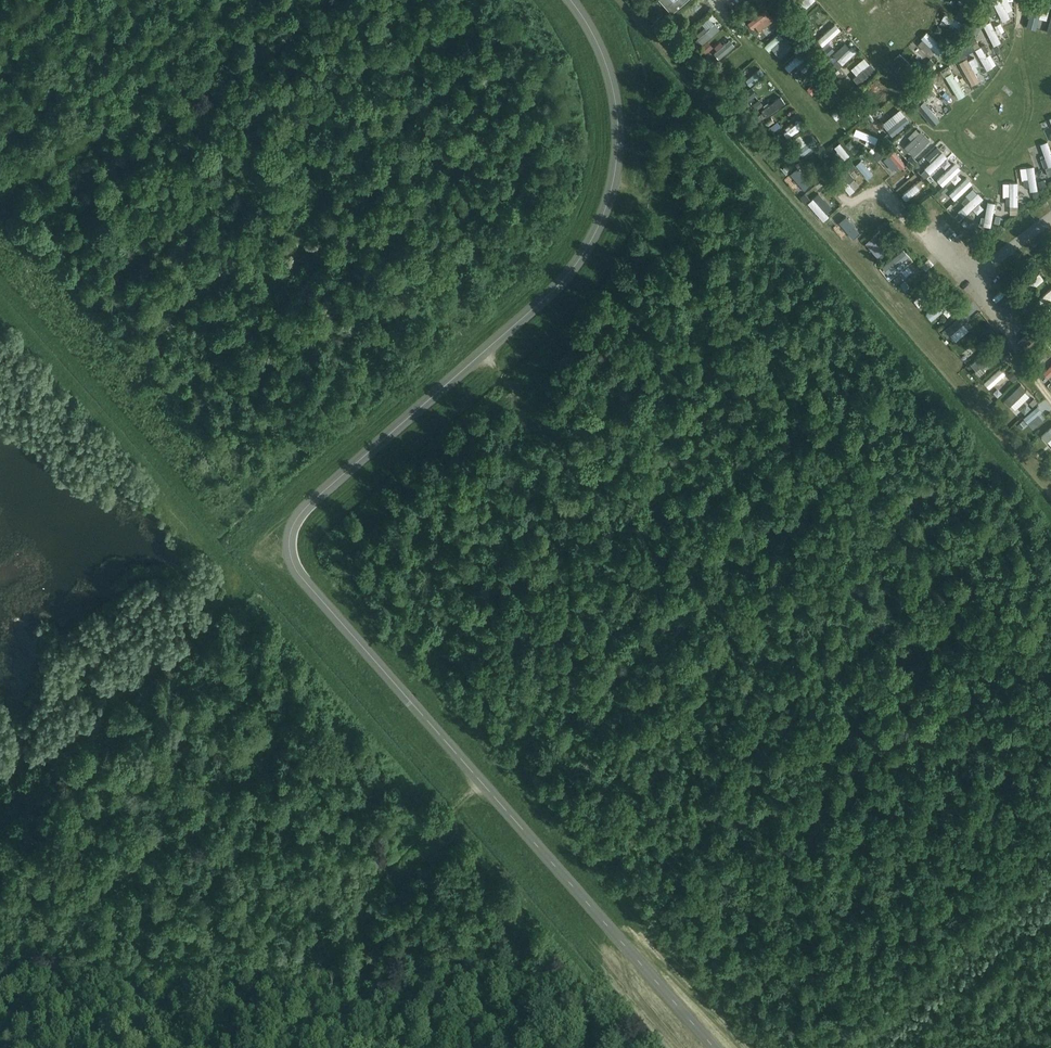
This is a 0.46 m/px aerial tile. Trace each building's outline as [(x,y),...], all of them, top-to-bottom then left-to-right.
[(674,0),(660,0),(672,13),(687,0),(674,0)] [(1011,17),(1002,0),(995,0),(1004,20),(1011,17)] [(1022,23),(1032,23),(1032,4),(1027,4),(1027,12),(1022,12),(1022,23)] [(753,24),(758,31),(764,27),(759,20),(767,14),(763,9),(742,23),(747,29),(753,24)] [(1043,30),(1050,33),(1050,11),(1043,30)] [(814,32),(828,18),(821,12),(808,26),(814,32)] [(940,21),(960,27),(962,18),(942,12),(940,21)] [(695,31),(706,41),(720,26),(709,16),(695,31)] [(838,25),(823,36),(829,44),(844,34),(838,25)] [(993,42),(1000,40),(995,27),(988,30),(993,42)] [(938,54),(944,48),(925,29),(919,35),(938,54)] [(769,51),(785,37),(779,30),(763,44),(769,51)] [(977,38),(970,41),(981,63),(988,59),(977,38)] [(834,48),(840,54),(845,50),(839,44),(834,48)] [(841,53),(846,59),(856,50),(852,44),(841,53)] [(957,54),(965,76),(972,74),(964,51),(957,54)] [(739,68),(747,61),(740,53),(732,61),(739,68)] [(892,71),(902,59),(896,53),(885,65),(892,71)] [(856,71),(853,67),(856,64),(852,59),(845,64),(859,80),(874,66),(869,60),(856,71)] [(745,78),(751,85),(766,73),(760,66),(745,78)] [(941,69),(954,91),(961,87),(948,66),(941,69)] [(831,77),(834,74),(829,69),(807,89),(813,94),(817,90),(831,77)] [(940,106),(947,102),(934,80),(927,84),(940,106)] [(837,93),(841,98),(846,94),(840,87),(837,90),(837,93)] [(913,98),(927,118),(933,114),(919,93),(913,98)] [(767,119),(786,102),(778,94),(760,110),(767,119)] [(832,95),(827,97),(830,106),(836,103),(832,95)] [(836,120),(843,114),(838,107),(831,113),(836,120)] [(891,135),(909,121),(899,107),(880,121),(891,135)] [(801,121),(788,127),(790,133),(803,126),(801,121)] [(774,133),(782,128),(777,122),(770,128),(774,133)] [(879,138),(856,129),(853,136),(876,145),(879,138)] [(909,151),(930,140),(926,133),(921,135),(919,130),(903,138),(909,151)] [(804,145),(809,140),(803,133),(798,138),(804,145)] [(1041,140),(1045,164),(1050,163),(1050,159),(1047,139),(1041,140)] [(811,153),(817,150),(812,142),(806,145),(811,153)] [(840,143),(835,147),(844,159),(850,155),(840,143)] [(885,149),(881,158),(889,161),(893,152),(885,149)] [(931,160),(937,165),(946,155),(940,150),(931,160)] [(864,174),(875,165),(867,155),(856,164),(864,174)] [(887,167),(895,175),(908,163),(900,155),(887,167)] [(953,163),(933,175),(940,185),(959,173),(953,163)] [(1032,163),(1025,164),(1029,189),(1036,188),(1032,163)] [(803,166),(787,179),(792,184),(807,171),(803,166)] [(865,174),(870,180),(875,176),(871,170),(865,174)] [(837,181),(850,196),(855,191),(843,176),(837,181)] [(914,191),(911,178),(902,180),(905,193),(914,191)] [(968,188),(968,178),(958,178),(959,188),(968,188)] [(1006,187),(1001,210),(1009,212),(1014,189),(1006,187)] [(967,196),(973,205),(980,200),(975,192),(967,196)] [(828,193),(816,203),(821,210),(834,200),(828,193)] [(987,199),(984,215),(992,216),(995,200),(987,199)] [(953,242),(958,239),(943,217),(938,221),(953,242)] [(883,251),(890,246),(878,230),(871,235),(883,251)] [(868,243),(876,252),(880,248),(873,239),(868,243)] [(899,246),(882,261),(887,267),(904,252),(899,246)] [(909,266),(895,278),(904,287),(917,275),(909,266)] [(1027,280),(1033,287),(1044,279),(1038,272),(1027,280)] [(914,304),(924,306),(927,297),(917,295),(914,304)] [(940,301),(925,314),(932,322),(944,312),(948,317),(954,312),(949,306),(946,308),(940,301)] [(964,354),(973,342),(965,336),(957,348),(964,354)] [(976,371),(982,365),(987,370),(996,362),(985,350),(969,365),(976,371)] [(1025,393),(1009,406),(1015,413),(1030,400),(1025,393)] [(1031,402),(1022,408),(1027,415),(1036,408),(1031,402)] [(1035,440),(1040,446),(1050,437),(1050,427),(1035,440)]
